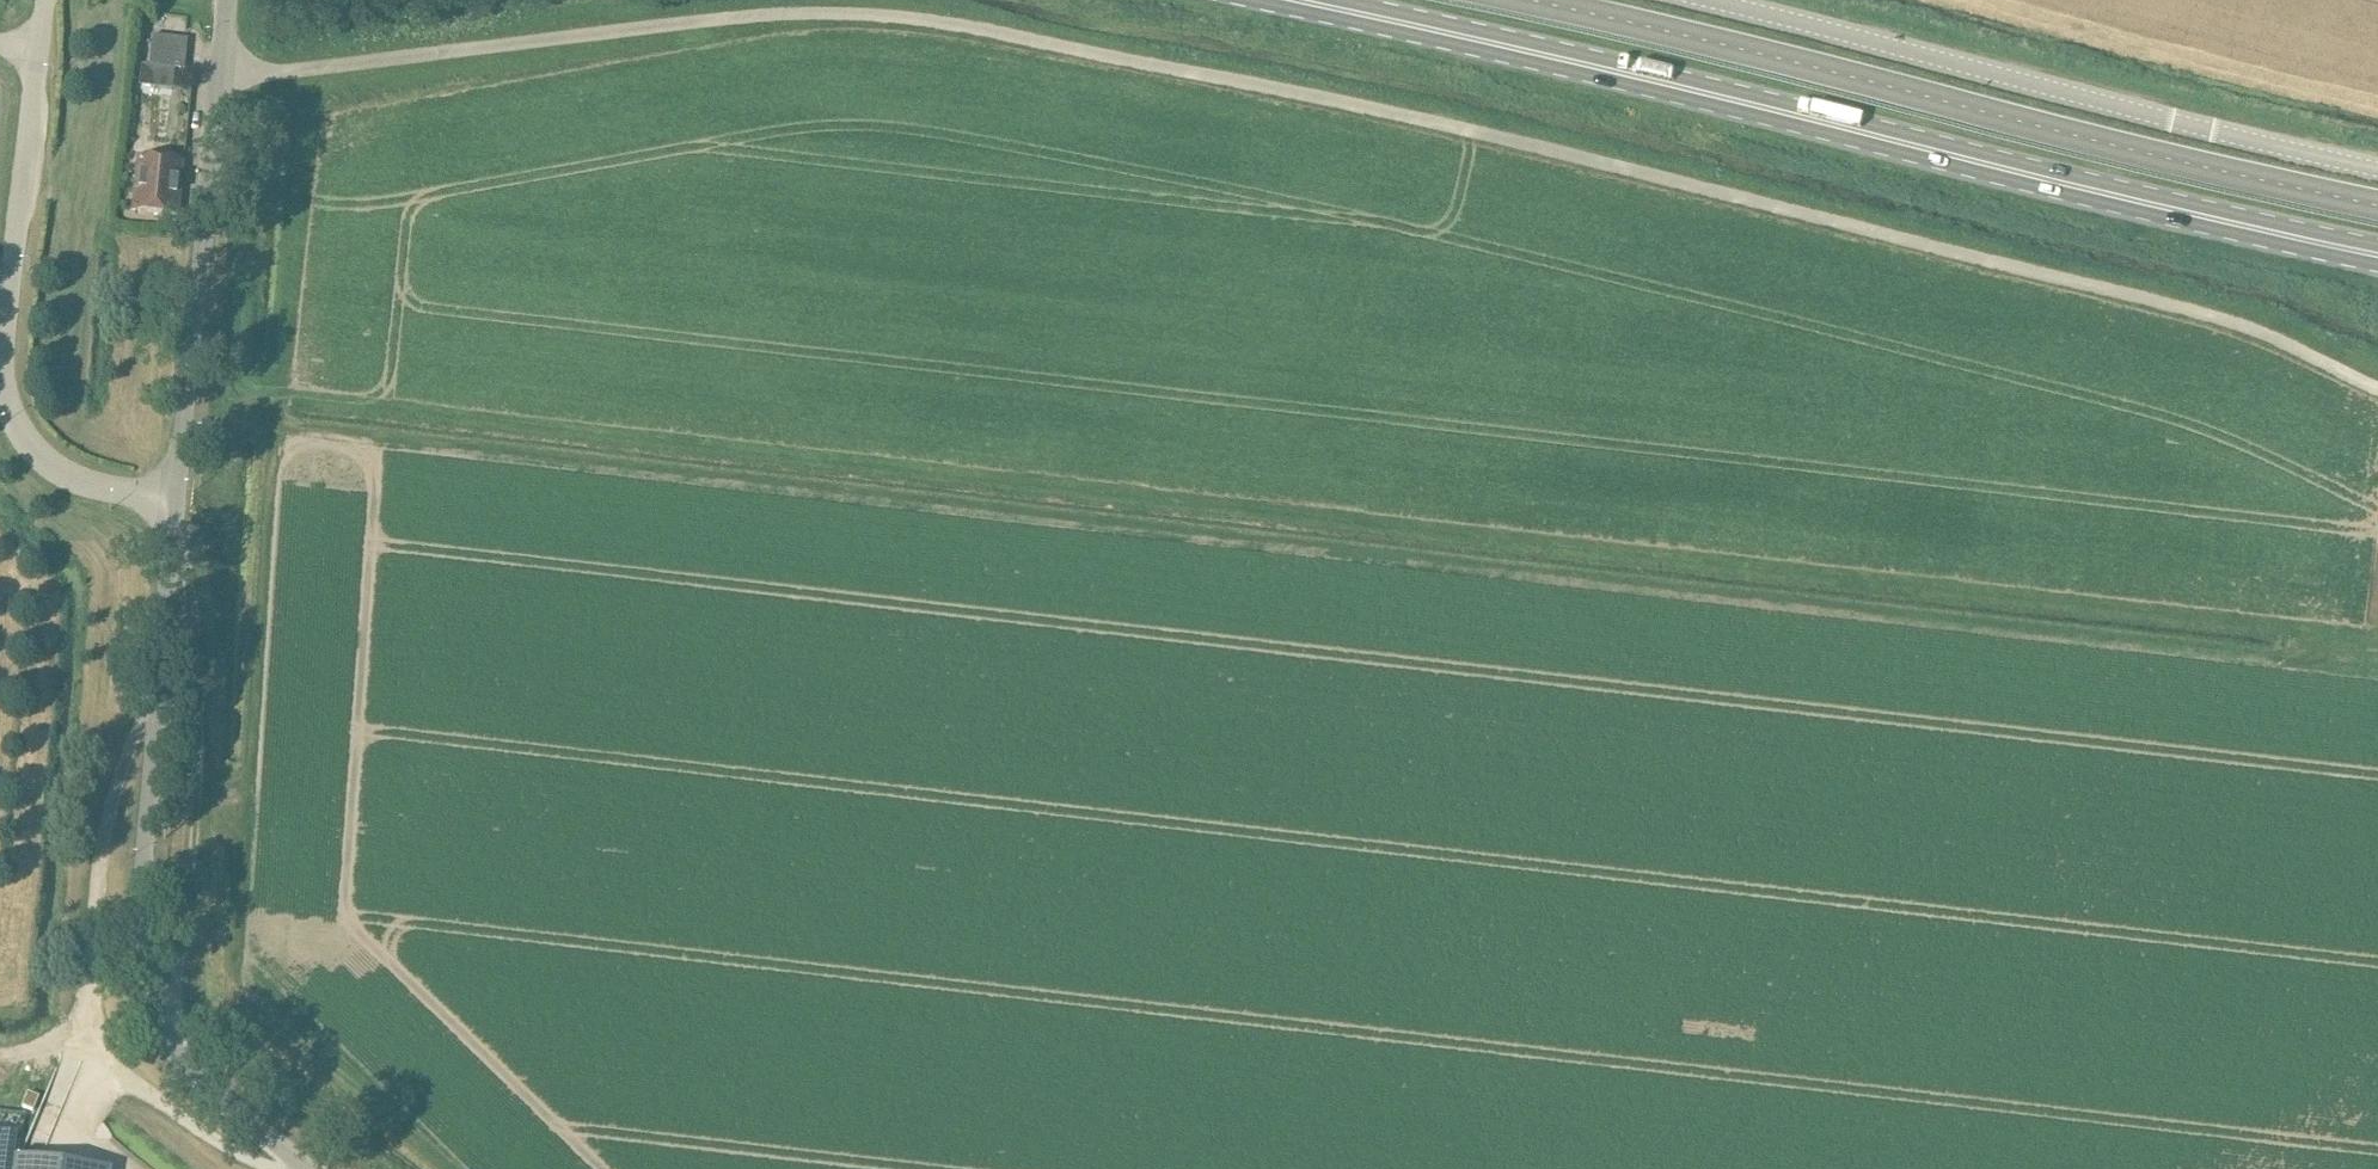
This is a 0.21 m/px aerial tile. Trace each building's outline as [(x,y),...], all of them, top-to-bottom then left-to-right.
[(185,72),(185,71),(188,42),(153,39),(150,69),(185,72)] [(175,217),(180,165),(139,161),(134,213),(175,217)] [(38,1162),(17,1160),(14,1160),(17,1136),(0,1134),(0,1168),(94,1168),(38,1162)]
